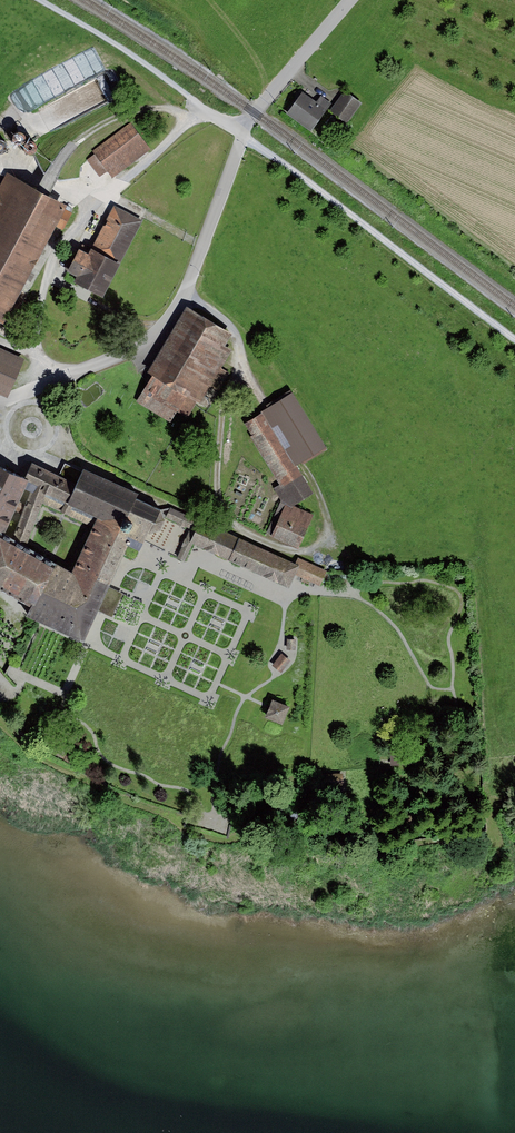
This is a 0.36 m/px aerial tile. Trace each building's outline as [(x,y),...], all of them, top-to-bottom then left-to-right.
[(316,102),(302,92),(286,114),(311,132),(331,104),(321,96),(316,102)] [(361,104),(345,92),(331,111),(347,123),(361,104)] [(149,149),(130,123),(93,150),(112,176),(149,149)] [(26,137),(24,135),(22,134),(20,134),(18,134),(16,135),(15,136),(14,138),(14,140),(14,142),(15,144),(17,146),(19,146),(21,146),(23,146),(25,145),(26,143),(26,141),(26,139),(26,137)] [(37,150),(37,148),(36,146),(35,145),(33,143),(31,143),(29,143),(27,144),(26,146),(24,148),(24,150),(25,152),(26,154),(28,156),(30,156),(32,156),(34,155),(36,154),(37,152),(37,150)] [(7,174),(0,188),(0,321),(3,323),(55,226),(63,230),(72,213),(65,209),(66,206),(7,174)] [(141,221),(113,206),(91,250),(120,264),(141,221)] [(103,298),(120,264),(91,250),(88,255),(78,250),(67,272),(78,277),(75,284),(103,298)] [(225,346),(232,334),(187,308),(148,373),(153,376),(144,390),(178,411),(188,417),(197,402),(201,404),(211,387),(219,392),(230,373),(221,368),(232,350),(225,346)] [(25,359),(0,347),(0,394),(8,398),(25,359)] [(178,411),(144,390),(137,402),(171,423),(178,411)] [(292,393),(261,412),(262,412),(296,467),(326,449),(292,393)] [(296,467),(262,412),(244,423),(251,436),(249,437),(278,485),(273,488),(282,503),(292,507),(313,495),(296,467)] [(66,505),(77,483),(60,475),(32,463),(26,480),(29,481),(25,490),(30,492),(10,546),(24,554),(43,503),(93,528),(97,519),(66,505)] [(97,519),(101,521),(124,521),(150,535),(160,531),(165,521),(160,512),(135,500),(138,494),(83,468),(81,472),(65,464),(60,475),(77,483),(66,505),(97,519)] [(1,541),(25,490),(29,481),(26,480),(0,467),(0,540),(1,541)] [(282,503),(280,503),(267,535),(299,548),(313,516),(292,507),(282,503)] [(200,521),(170,508),(166,518),(191,529),(177,559),(185,562),(193,545),(190,543),(200,521)] [(72,574),(57,565),(53,570),(33,606),(26,618),(84,642),(127,546),(140,551),(150,535),(124,521),(101,521),(97,519),(93,528),(72,574)] [(193,545),(229,561),(239,538),(200,521),(190,543),(193,545)] [(295,564),(239,538),(229,561),(289,589),(296,575),(300,566),(295,564)] [(33,606),(53,570),(25,554),(24,554),(10,546),(1,541),(0,540),(0,587),(33,606)] [(300,566),(296,575),(320,587),(327,572),(298,558),(295,564),(300,566)] [(295,640),(288,639),(287,650),(294,650),(295,640)] [(282,654),(273,665),(281,672),(290,661),(282,654)] [(289,708),(273,701),(265,718),(282,725),(289,708)]
